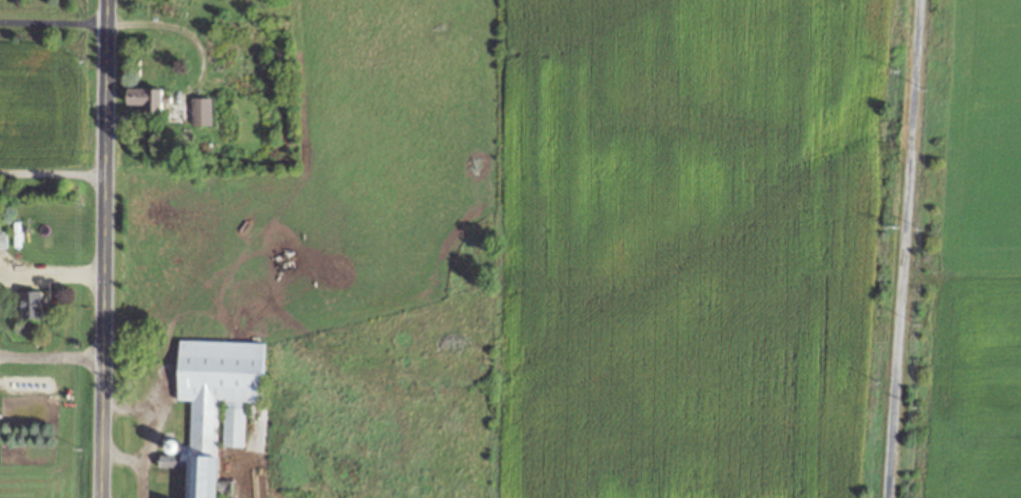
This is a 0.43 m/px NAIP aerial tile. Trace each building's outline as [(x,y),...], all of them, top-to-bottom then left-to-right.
[(126,110),(160,110),(160,89),(126,89),(126,110)] [(190,98),(190,126),(209,126),(209,98),(190,98)] [(19,292),(19,319),(41,319),(41,292),(19,292)] [(177,341),(176,401),(189,401),(188,444),(166,443),(166,455),(157,455),(157,467),(185,467),(184,497),(214,497),(214,496),(228,496),(229,481),(216,481),(217,447),(242,447),(243,403),(260,403),(262,343),(177,341)]
